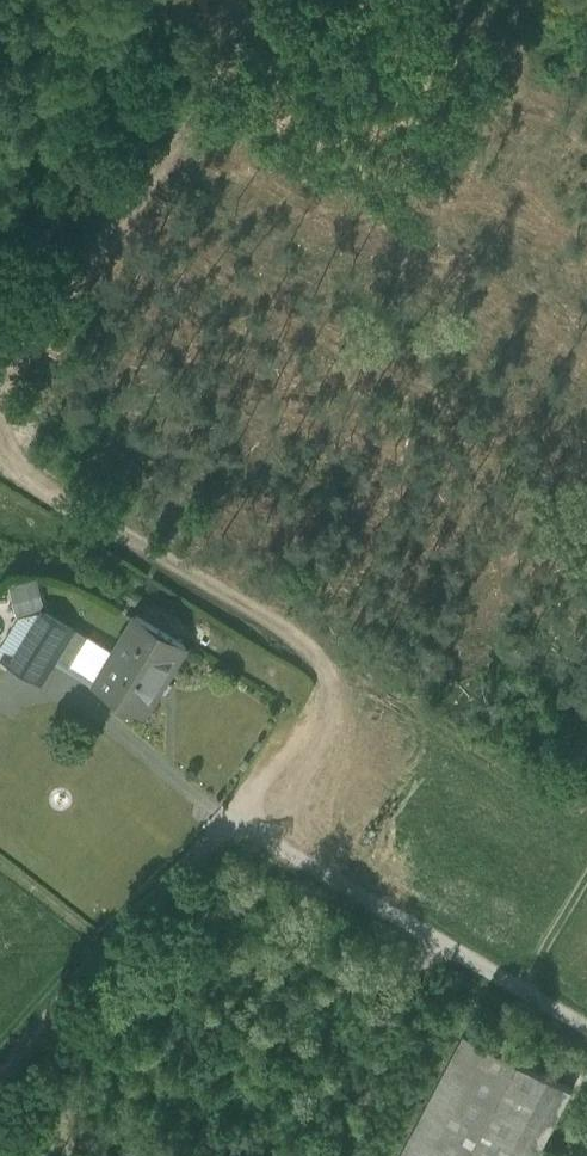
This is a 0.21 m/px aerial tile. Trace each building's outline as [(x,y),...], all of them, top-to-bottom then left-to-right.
[(17,574),(24,597),(45,592),(39,568),(17,574)] [(48,596),(27,631),(16,625),(6,641),(47,666),(59,644),(66,634),(80,642),(92,622),(48,596)] [(189,631),(142,602),(120,639),(101,669),(149,698),(189,631)] [(120,639),(92,622),(80,642),(66,634),(59,644),(101,669),(120,639)] [(468,1014),(394,1155),(531,1155),(576,1071),(468,1014)]
